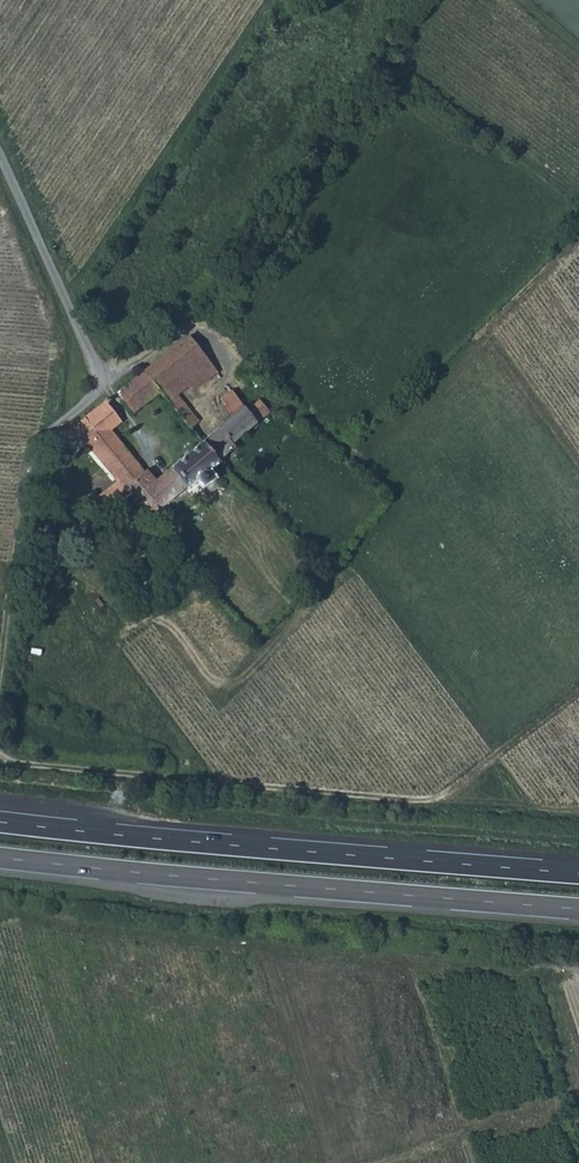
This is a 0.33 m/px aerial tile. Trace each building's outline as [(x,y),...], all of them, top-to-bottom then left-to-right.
[(151,363),(142,370),(160,390),(181,415),(192,427),(200,419),(177,392),(188,384),(191,388),(216,370),(190,335),(151,363)] [(142,370),(118,391),(134,410),(154,394),(160,390),(142,370)] [(233,414),(202,439),(217,459),(234,445),(232,442),(270,409),(260,398),(247,408),(244,405),(243,406),(232,389),(221,396),(233,414)] [(106,400),(72,426),(82,437),(125,487),(148,467),(142,460),(138,464),(135,460),(131,456),(126,447),(119,439),(125,435),(117,424),(121,420),(108,403),(106,400)] [(202,439),(156,477),(171,496),(196,477),(196,478),(197,480),(198,482),(200,483),(202,484),(204,484),(207,483),(208,482),(210,480),(211,477),(211,475),(210,472),(208,470),(206,469),(206,468),(217,459),(202,439)] [(148,467),(125,487),(130,494),(149,515),(171,496),(156,477),(148,467)] [(274,497),(267,505),(285,520),(292,513),(274,497)]
